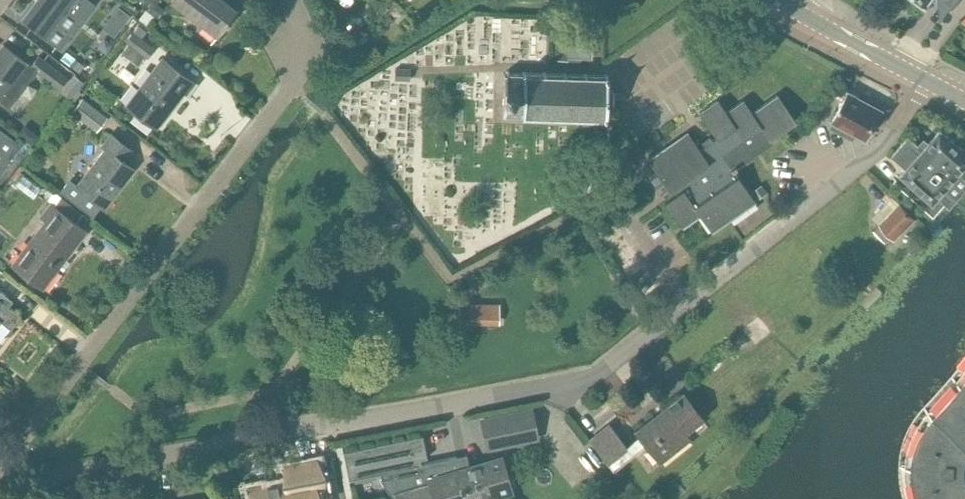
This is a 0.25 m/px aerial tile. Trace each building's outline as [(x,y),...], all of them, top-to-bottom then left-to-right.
[(22,19),(24,21),(44,36),(47,38),(65,15),(76,0),(36,0),(22,19)] [(230,21),(228,20),(236,10),(223,0),(171,0),(170,1),(218,37),(230,21)] [(951,7),(950,9),(951,9),(958,0),(943,0),(951,7)] [(155,3),(148,12),(158,19),(164,9),(155,3)] [(118,6),(102,27),(114,35),(129,15),(118,6)] [(138,24),(133,31),(141,37),(145,30),(138,24)] [(132,31),(125,40),(147,57),(154,47),(141,37),(133,31),(132,31)] [(0,49),(0,98),(1,99),(9,105),(37,70),(60,88),(68,77),(40,55),(32,65),(29,63),(27,61),(4,44),(0,49)] [(65,52),(60,58),(79,73),(84,66),(65,52)] [(189,95),(197,84),(162,57),(126,104),(156,128),(184,92),(189,95)] [(409,80),(410,79),(410,70),(410,69),(395,68),(394,79),(409,80)] [(509,74),(509,71),(506,71),(506,74),(504,74),(503,114),(504,114),(504,117),(507,117),(507,114),(521,114),(521,116),(606,118),(606,102),(612,102),(613,90),(606,90),(607,75),(523,73),(523,75),(509,74)] [(73,74),(61,91),(64,93),(71,99),(78,89),(84,82),(73,74)] [(859,97),(849,91),(829,127),(854,140),(857,134),(867,139),(876,123),(880,126),(891,110),(890,109),(889,111),(882,107),(883,105),(876,101),(875,103),(860,95),(859,97)] [(795,121),(777,94),(751,112),(742,99),(725,112),(717,99),(699,112),(717,137),(712,141),(709,137),(701,142),(704,146),(699,149),(687,132),(647,159),(669,191),(671,190),(674,194),(665,201),(683,227),(700,215),(712,232),(755,202),(733,170),(772,142),(769,139),(795,121)] [(96,131),(107,116),(82,98),(71,113),(96,131)] [(940,129),(923,149),(909,136),(892,155),(906,168),(901,174),(934,203),(964,167),(964,151),(940,129)] [(0,132),(0,168),(17,145),(0,132)] [(69,178),(59,191),(92,216),(102,204),(105,206),(134,167),(124,159),(131,149),(111,134),(103,145),(106,147),(77,185),(69,178)] [(872,217),(871,218),(879,225),(895,241),(916,219),(900,203),(892,196),(872,217)] [(83,214),(60,197),(54,206),(50,203),(40,216),(45,220),(11,264),(43,287),(86,231),(76,223),(83,214)] [(21,315),(9,306),(13,300),(0,290),(0,321),(11,329),(21,315)] [(472,305),(470,305),(470,322),(472,322),(497,322),(497,305),(472,305)] [(737,333),(726,342),(736,354),(746,345),(737,333)] [(957,378),(947,390),(931,407),(924,416),(913,431),(909,441),(906,452),(905,462),(905,475),(907,486),(912,498),(964,498),(964,485),(963,482),(961,479),(959,473),(964,472),(964,467),(964,463),(964,462),(964,456),(962,455),(964,451),(964,368),(957,378)] [(683,393),(635,431),(639,435),(645,444),(660,462),(690,438),(685,432),(703,418),(683,393)] [(486,449),(535,439),(529,413),(481,423),(486,449)] [(593,437),(590,439),(606,460),(625,446),(609,424),(593,437)] [(344,453),(349,475),(380,468),(380,473),(382,480),(384,485),(392,495),(399,498),(475,498),(510,489),(501,458),(469,468),(466,453),(428,462),(422,436),(344,453)] [(250,490),(251,498),(313,498),(311,494),(322,492),(315,459),(284,466),(287,482),(250,490)]
